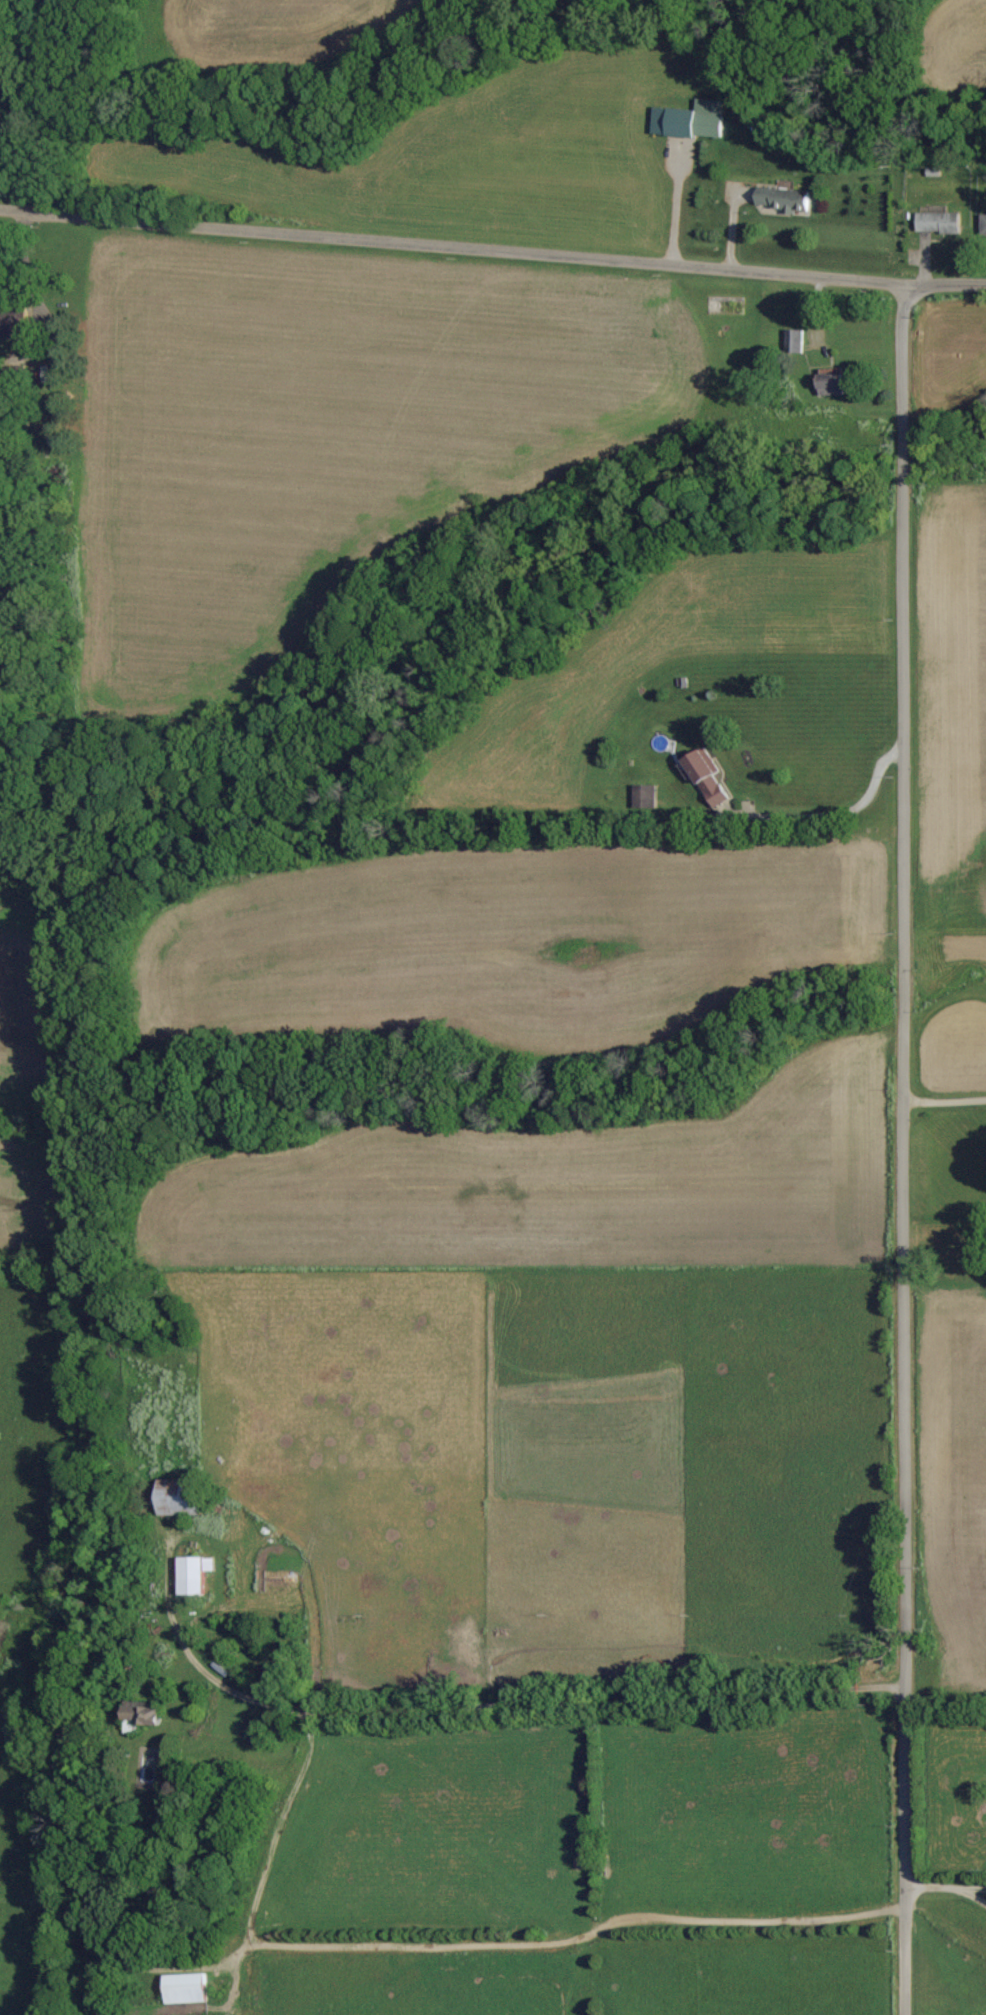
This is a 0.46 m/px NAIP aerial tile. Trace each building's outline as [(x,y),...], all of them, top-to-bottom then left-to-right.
[(654,108),(652,135),(722,139),(724,101),(697,99),(696,111),(654,108)] [(811,192),(759,186),(757,208),(808,214),(811,192)] [(918,233),(961,234),(961,214),(918,213),(918,233)] [(27,309),(1,310),(1,303),(0,303),(0,331),(28,329),(27,309)] [(786,353),(803,354),(804,331),(787,331),(786,353)] [(844,375),(821,375),(821,396),(844,396),(844,375)] [(686,761),(714,809),(730,800),(716,776),(721,773),(707,749),(686,761)] [(159,1480),(159,1516),(202,1516),(202,1496),(195,1496),(195,1480),(159,1480)] [(180,1596),(204,1595),(204,1571),(214,1571),(214,1557),(179,1558),(180,1596)] [(161,1725),(161,1708),(125,1707),(124,1724),(161,1725)] [(207,2003),(206,1974),(165,1976),(166,2005),(207,2003)]
